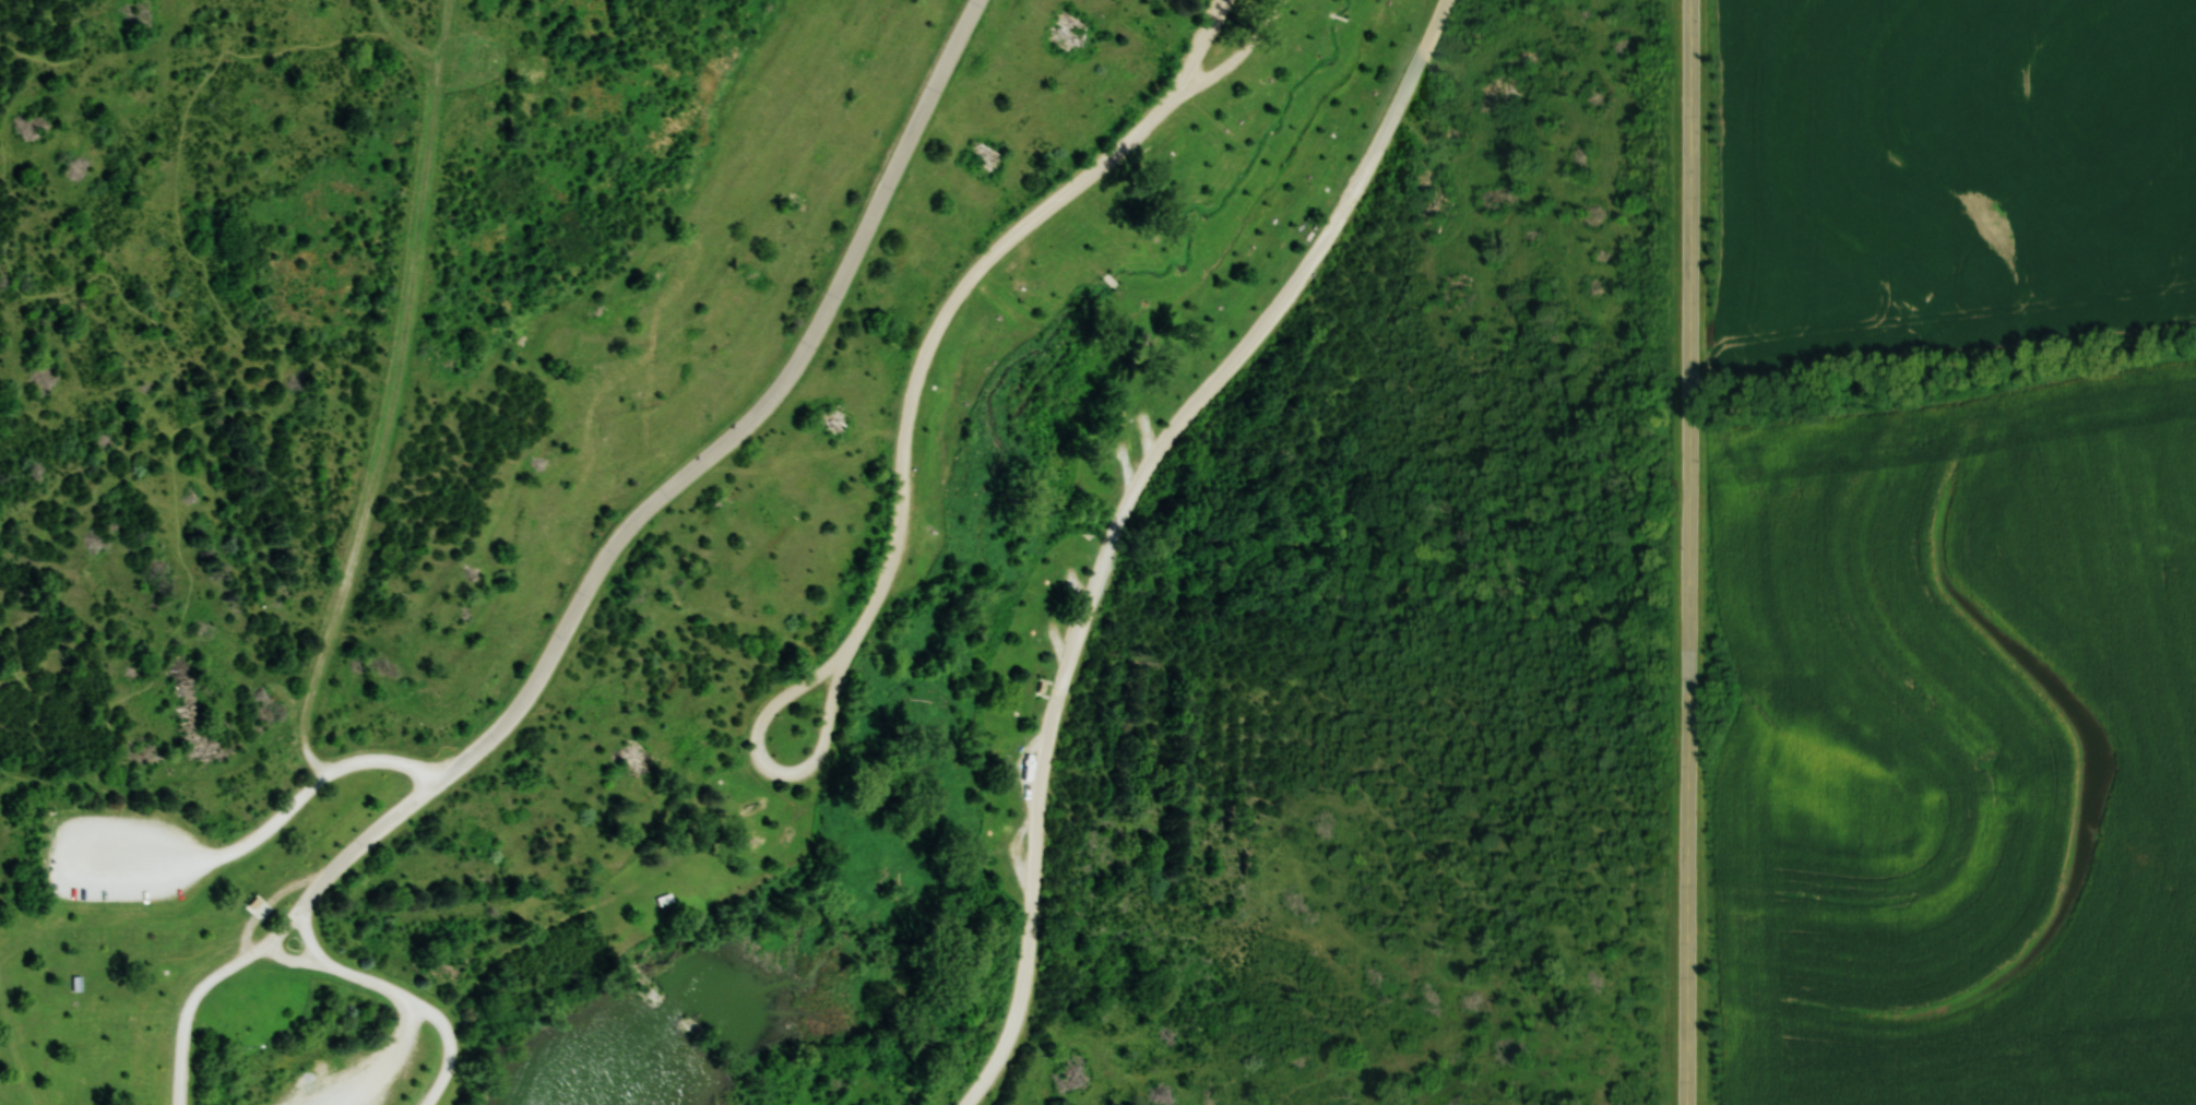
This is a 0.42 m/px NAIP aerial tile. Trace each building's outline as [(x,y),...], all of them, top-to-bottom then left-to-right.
[(1035,677),(1031,692),(1040,694),(1043,679),(1035,677)] [(674,892),(656,898),(660,907),(677,902),(674,892)] [(72,976),(73,991),(81,991),(81,975),(72,976)] [(168,1006),(168,1021),(176,1021),(177,1006),(168,1006)]
